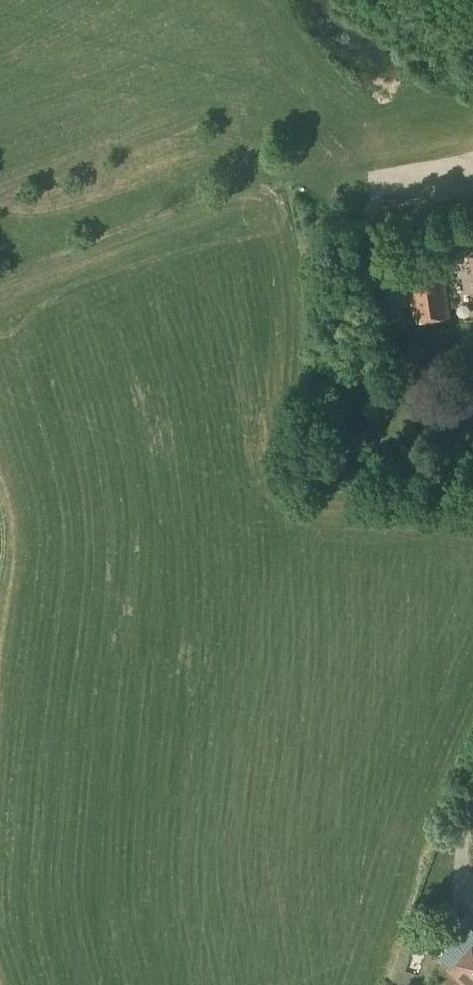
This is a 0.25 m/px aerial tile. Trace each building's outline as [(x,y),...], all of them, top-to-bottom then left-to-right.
[(412,322),(451,317),(445,272),(406,277),(412,322)] [(450,970),(467,984),(472,984),(472,944),(450,970)]
